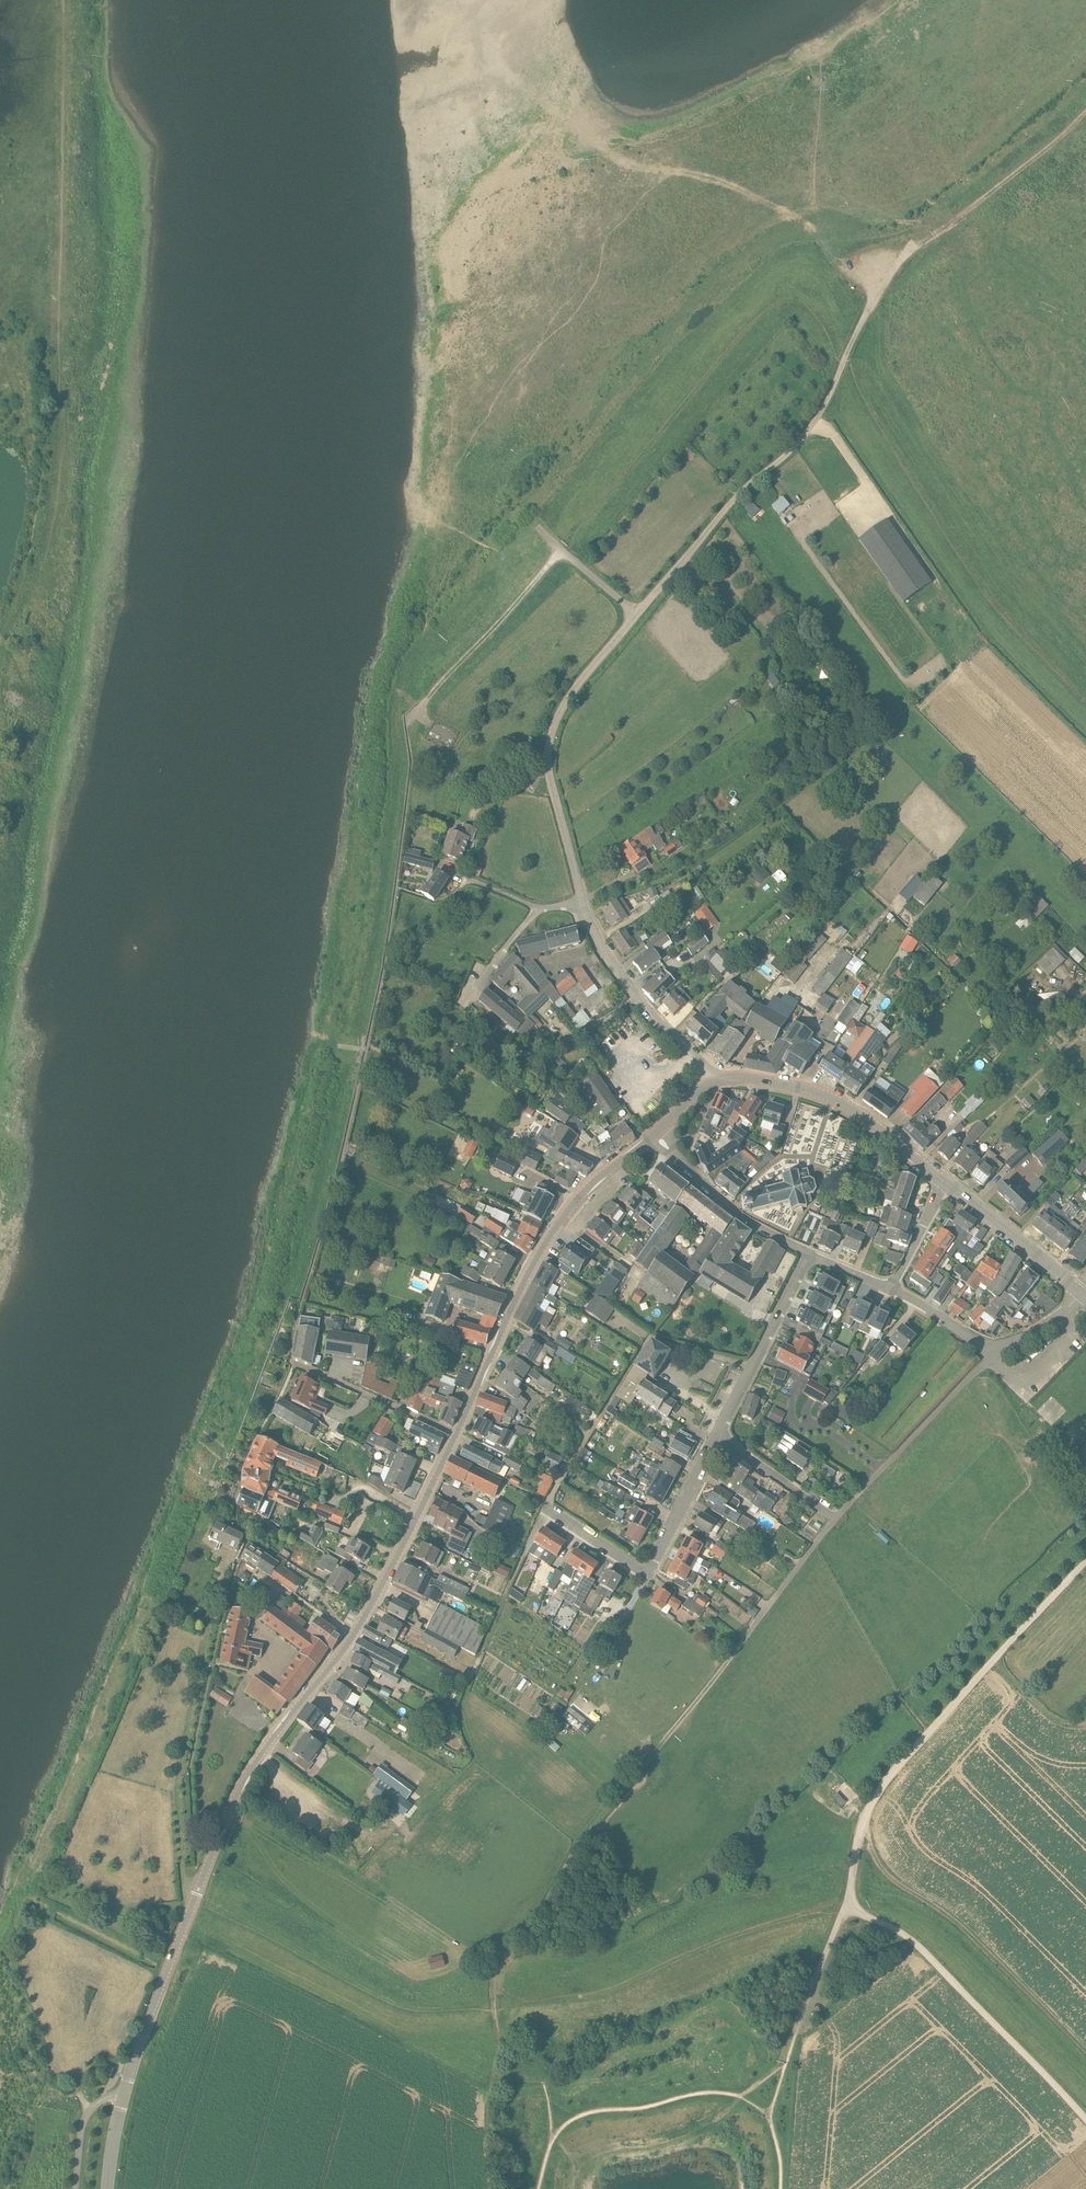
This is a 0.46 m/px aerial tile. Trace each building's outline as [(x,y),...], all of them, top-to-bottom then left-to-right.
[(784,497),(773,505),(780,515),(791,506),(784,497)] [(754,516),(760,510),(754,502),(747,507),(754,516)] [(859,540),(904,603),(931,583),(887,520),(860,539),(859,540)] [(773,670),(765,674),(773,687),(780,683),(773,670)] [(636,871),(649,862),(646,858),(647,858),(641,849),(651,843),(657,853),(662,850),(663,851),(662,852),(667,859),(681,849),(678,844),(674,846),(672,845),(667,849),(661,840),(667,836),(659,824),(621,849),(636,871)] [(460,836),(450,833),(442,856),(461,862),(468,840),(472,841),(476,829),(464,825),(460,836)] [(432,870),(434,862),(405,854),(403,862),(432,870)] [(764,865),(753,873),(760,883),(771,875),(764,865)] [(437,868),(423,890),(434,897),(448,875),(437,868)] [(908,901),(926,883),(917,875),(900,894),(908,901)] [(916,897),(926,906),(943,886),(932,877),(916,897)] [(699,901),(705,897),(695,883),(689,887),(699,901)] [(672,896),(683,889),(681,885),(670,892),(672,896)] [(645,903),(630,912),(632,915),(631,915),(635,921),(662,903),(658,896),(646,904),(645,903)] [(1027,909),(1036,919),(1049,907),(1041,897),(1027,909)] [(627,918),(631,915),(632,915),(630,912),(622,900),(616,902),(616,901),(602,911),(612,928),(627,918)] [(706,930),(717,922),(703,903),(692,911),(694,914),(706,930)] [(652,926),(667,917),(660,905),(645,915),(652,926)] [(701,934),(706,930),(694,914),(693,914),(695,917),(687,923),(693,931),(696,928),(701,934)] [(515,956),(549,999),(577,1032),(600,1014),(596,1008),(587,1014),(583,1010),(577,1015),(567,1004),(566,1004),(565,1002),(580,989),(576,985),(577,984),(565,970),(558,976),(556,973),(550,978),(547,974),(545,976),(533,961),(541,959),(540,954),(580,944),(577,929),(516,944),(521,952),(515,956)] [(630,934),(626,929),(612,938),(623,956),(644,942),(636,931),(630,934)] [(664,933),(646,947),(649,951),(633,964),(642,975),(661,960),(657,955),(663,950),(660,945),(669,939),(664,933)] [(798,957),(806,964),(828,940),(821,933),(798,957)] [(685,947),(692,956),(709,943),(702,934),(685,947)] [(901,945),(910,950),(915,942),(907,936),(901,945)] [(1037,964),(1049,976),(1065,961),(1068,958),(1056,946),(1037,964)] [(1081,963),(1085,956),(1074,949),(1070,955),(1081,963)] [(716,955),(709,961),(717,969),(721,974),(732,963),(720,950),(718,953),(716,955)] [(837,978),(852,958),(843,950),(827,970),(837,978)] [(956,969),(962,962),(954,954),(952,957),(951,956),(947,960),(956,969)] [(856,975),(865,962),(856,955),(846,967),(856,975)] [(529,1019),(549,999),(515,956),(492,982),(504,992),(508,987),(506,985),(509,982),(511,984),(513,981),(522,992),(521,993),(521,994),(520,996),(523,1000),(517,1006),(518,1007),(529,1019)] [(709,961),(704,966),(712,974),(717,969),(709,961)] [(775,970),(779,974),(786,965),(782,961),(775,970)] [(589,996),(598,990),(583,965),(573,971),(589,996)] [(654,979),(642,990),(645,993),(644,993),(653,1003),(675,982),(665,971),(664,971),(663,970),(654,979)] [(742,1021),(747,1016),(756,1004),(749,998),(745,995),(747,993),(741,988),(739,989),(730,981),(720,993),(715,997),(727,1008),(742,1021)] [(691,1000),(680,988),(662,1003),(674,1016),(691,1000)] [(529,1019),(518,1007),(516,1009),(508,1001),(503,1005),(487,992),(479,1001),(509,1024),(503,1031),(511,1038),(516,1031),(525,1037),(535,1025),(529,1019)] [(794,1023),(804,1007),(797,1004),(798,1002),(794,999),(785,994),(782,1001),(774,996),(767,1010),(794,1023)] [(834,1003),(823,996),(822,996),(815,1005),(827,1013),(834,1003)] [(727,1008),(715,997),(714,997),(699,1015),(686,1030),(698,1041),(711,1025),(720,1016),(727,1009),(727,1008)] [(726,1065),(744,1040),(745,1040),(752,1029),(760,1034),(758,1038),(773,1045),(781,1032),(786,1035),(794,1023),(767,1010),(757,1004),(749,1018),(747,1016),(742,1021),(741,1021),(740,1022),(737,1019),(729,1030),(728,1029),(722,1038),(719,1037),(708,1052),(726,1065)] [(838,1022),(846,1028),(859,1009),(851,1004),(838,1022)] [(881,1061),(888,1066),(920,1021),(912,1015),(899,1028),(905,1032),(898,1042),(898,1041),(887,1052),(881,1061)] [(698,1041),(705,1048),(719,1032),(727,1022),(720,1016),(711,1025),(698,1041)] [(794,1023),(786,1035),(782,1041),(792,1047),(782,1062),(801,1075),(817,1049),(809,1043),(813,1036),(794,1023)] [(865,1063),(867,1060),(872,1055),(874,1057),(884,1046),(882,1044),(886,1040),(876,1030),(879,1025),(875,1023),(872,1027),(875,1030),(869,1040),(850,1067),(846,1071),(865,1084),(872,1074),(870,1073),(873,1068),(865,1063)] [(858,1040),(857,1039),(853,1045),(852,1044),(841,1061),(850,1067),(869,1040),(862,1035),(858,1040)] [(776,1073),(777,1072),(782,1062),(792,1047),(782,1041),(778,1039),(765,1059),(760,1058),(748,1055),(744,1068),(758,1070),(776,1074),(776,1073)] [(838,1083),(846,1071),(850,1067),(841,1061),(830,1053),(818,1070),(838,1083)] [(938,1089),(943,1084),(928,1070),(911,1088),(916,1093),(902,1109),(911,1118),(938,1089)] [(856,1096),(865,1084),(846,1071),(838,1083),(856,1096)] [(567,1094),(575,1102),(603,1082),(597,1073),(567,1094)] [(992,1091),(997,1086),(990,1079),(985,1084),(992,1091)] [(875,1084),(863,1101),(887,1119),(906,1092),(893,1082),(886,1092),(875,1084)] [(914,1120),(903,1131),(924,1151),(941,1134),(932,1125),(931,1126),(927,1122),(958,1091),(950,1083),(949,1083),(914,1120)] [(1037,1092),(1042,1097),(1051,1089),(1046,1084),(1037,1092)] [(971,1112),(972,1113),(992,1094),(985,1086),(965,1106),(968,1109),(971,1112)] [(710,1109),(731,1118),(739,1105),(717,1095),(710,1109)] [(1023,1101),(1030,1108),(1037,1102),(1030,1095),(1023,1101)] [(739,1105),(731,1118),(727,1124),(733,1128),(736,1124),(737,1124),(741,1119),(754,1127),(758,1120),(754,1118),(762,1105),(751,1098),(744,1111),(738,1107),(740,1105),(739,1105)] [(577,1136),(586,1127),(573,1114),(573,1113),(555,1100),(546,1112),(565,1125),(567,1126),(577,1136)] [(531,1117),(535,1111),(521,1101),(517,1107),(531,1117)] [(769,1104),(763,1122),(774,1126),(769,1139),(779,1143),(785,1126),(778,1124),(783,1109),(769,1104)] [(731,1118),(710,1109),(699,1135),(709,1139),(718,1139),(727,1124),(731,1118)] [(604,1131),(609,1127),(605,1120),(598,1125),(602,1128),(604,1131)] [(967,1137),(973,1143),(987,1128),(980,1122),(967,1137)] [(557,1123),(548,1139),(567,1151),(577,1136),(557,1123)] [(618,1149),(611,1140),(606,1133),(604,1131),(602,1128),(598,1125),(595,1123),(590,1127),(600,1136),(591,1141),(601,1158),(618,1149)] [(956,1133),(957,1134),(964,1128),(963,1127),(960,1124),(959,1123),(953,1130),(956,1133)] [(708,1175),(741,1153),(743,1152),(740,1147),(746,1135),(747,1135),(735,1127),(735,1128),(727,1139),(731,1143),(722,1148),(711,1157),(707,1147),(696,1152),(701,1166),(708,1175)] [(611,1140),(618,1149),(635,1139),(629,1130),(611,1140)] [(1059,1131),(1031,1156),(1040,1166),(1068,1142),(1059,1131)] [(951,1138),(938,1153),(948,1161),(961,1146),(951,1138)] [(468,1157),(476,1144),(470,1141),(463,1154),(468,1157)] [(966,1150),(955,1164),(967,1174),(983,1154),(971,1144),(966,1150)] [(1011,1171),(1016,1167),(1025,1159),(1030,1155),(1022,1147),(1004,1164),(1011,1171)] [(995,1158),(997,1155),(991,1151),(971,1177),(984,1187),(997,1171),(998,1172),(1003,1164),(995,1158)] [(517,1163),(518,1164),(535,1172),(542,1157),(531,1152),(528,1156),(522,1153),(517,1163)] [(757,1173),(768,1163),(775,1158),(769,1152),(752,1167),(757,1173)] [(741,1153),(708,1175),(715,1184),(734,1199),(741,1190),(744,1186),(754,1176),(747,1171),(746,1171),(752,1162),(741,1153)] [(512,1177),(518,1164),(517,1163),(501,1155),(494,1169),(512,1177)] [(570,1155),(564,1166),(570,1169),(567,1174),(574,1178),(577,1173),(585,1177),(593,1166),(570,1155)] [(1085,1171),(1085,1157),(1074,1170),(1080,1177),(1085,1171)] [(648,1183),(673,1202),(677,1205),(689,1188),(661,1166),(648,1183)] [(765,1187),(766,1189),(748,1194),(748,1195),(745,1196),(744,1197),(744,1200),(742,1201),(744,1210),(747,1209),(748,1212),(749,1213),(752,1212),(753,1212),(788,1203),(790,1211),(795,1210),(796,1214),(803,1213),(802,1208),(807,1207),(806,1204),(812,1203),(810,1196),(814,1195),(816,1190),(814,1181),(810,1179),(807,1169),(797,1172),(781,1176),(783,1184),(773,1187),(772,1185),(765,1187)] [(517,1178),(530,1183),(532,1176),(519,1172),(517,1178)] [(567,1174),(566,1176),(559,1172),(554,1182),(568,1190),(574,1178),(567,1174)] [(904,1215),(910,1196),(916,1179),(894,1172),(891,1183),(895,1185),(893,1190),(889,1189),(885,1201),(892,1203),(890,1210),(904,1215)] [(460,1186),(470,1190),(474,1182),(464,1178),(460,1186)] [(1022,1194),(1007,1180),(997,1191),(1011,1205),(1009,1207),(1020,1217),(1027,1209),(1026,1208),(1031,1203),(1028,1200),(1043,1184),(1037,1179),(1022,1194)] [(537,1189),(535,1188),(532,1195),(526,1192),(520,1203),(526,1206),(522,1213),(541,1223),(554,1199),(548,1195),(551,1189),(540,1183),(537,1189)] [(623,1204),(634,1214),(640,1207),(645,1211),(653,1201),(638,1188),(634,1193),(629,1189),(619,1201),(623,1204)] [(650,1297),(670,1311),(680,1298),(689,1284),(696,1276),(702,1268),(706,1261),(705,1261),(733,1222),(710,1204),(689,1188),(677,1205),(667,1219),(657,1232),(645,1248),(637,1260),(635,1263),(648,1273),(638,1288),(650,1297)] [(1050,1207),(1051,1208),(1053,1206),(1060,1197),(1054,1192),(1045,1203),(1050,1207)] [(667,1219),(677,1205),(673,1202),(666,1211),(661,1208),(658,1212),(667,1219)] [(607,1219),(618,1227),(626,1216),(633,1222),(647,1232),(651,1227),(637,1217),(634,1214),(623,1204),(619,1210),(611,1203),(602,1215),(607,1219)] [(505,1226),(514,1231),(526,1237),(527,1234),(535,1238),(541,1226),(525,1218),(522,1223),(520,1222),(519,1225),(513,1222),(512,1223),(508,1220),(510,1217),(479,1204),(475,1210),(482,1214),(482,1213),(491,1217),(491,1218),(504,1224),(503,1225),(505,1226)] [(457,1216),(472,1225),(478,1216),(463,1206),(457,1216)] [(1042,1235),(1044,1233),(1055,1219),(1060,1212),(1053,1206),(1051,1208),(1050,1207),(1046,1212),(1045,1211),(1032,1227),(1042,1235)] [(1055,1242),(1071,1221),(1080,1211),(1074,1206),(1066,1217),(1060,1212),(1055,1219),(1044,1233),(1055,1242)] [(885,1229),(905,1235),(911,1217),(904,1215),(890,1210),(885,1208),(879,1224),(886,1227),(885,1229)] [(835,1209),(830,1220),(837,1222),(841,1212),(835,1209)] [(954,1223),(969,1233),(970,1232),(976,1222),(961,1212),(954,1223)] [(864,1221),(870,1223),(876,1226),(878,1221),(872,1218),(871,1219),(865,1217),(864,1221)] [(1084,1233),(1085,1231),(1085,1230),(1085,1217),(1079,1227),(1077,1229),(1084,1233)] [(526,1237),(514,1231),(505,1226),(503,1225),(489,1218),(485,1227),(507,1241),(514,1245),(514,1246),(527,1254),(534,1242),(526,1237)] [(618,1227),(607,1219),(603,1224),(596,1218),(586,1229),(607,1246),(615,1235),(620,1238),(624,1232),(618,1227)] [(837,1222),(830,1220),(825,1218),(822,1225),(828,1228),(826,1232),(824,1231),(818,1247),(831,1252),(835,1243),(837,1245),(841,1235),(846,1238),(850,1228),(837,1222)] [(967,1248),(974,1237),(969,1233),(954,1223),(949,1220),(942,1231),(967,1248)] [(1071,1221),(1055,1242),(1053,1244),(1064,1252),(1077,1236),(1074,1234),(1077,1229),(1079,1227),(1071,1221)] [(699,1273),(697,1276),(745,1306),(760,1282),(765,1272),(777,1250),(779,1247),(769,1241),(749,1276),(731,1266),(731,1263),(751,1234),(735,1222),(711,1256),(699,1274),(699,1273)] [(865,1236),(873,1239),(878,1227),(876,1226),(870,1223),(865,1236)] [(485,1262),(486,1263),(508,1274),(514,1261),(494,1251),(499,1243),(474,1227),(471,1225),(470,1225),(467,1230),(481,1238),(479,1241),(492,1249),(485,1262)] [(980,1242),(987,1231),(981,1227),(974,1237),(980,1242)] [(653,1228),(640,1245),(645,1248),(657,1232),(653,1228)] [(911,1238),(905,1235),(885,1229),(882,1228),(876,1245),(888,1249),(891,1242),(908,1248),(911,1238)] [(972,1251),(967,1248),(942,1231),(932,1245),(949,1257),(956,1246),(959,1248),(958,1250),(968,1257),(972,1251)] [(1085,1231),(1084,1233),(1068,1256),(1081,1265),(1085,1258),(1085,1232),(1085,1231)] [(864,1237),(850,1232),(843,1248),(857,1254),(864,1237)] [(640,1245),(637,1242),(629,1254),(630,1255),(637,1260),(645,1248),(640,1245)] [(980,1254),(984,1247),(977,1242),(972,1251),(976,1254),(980,1254)] [(584,1272),(587,1268),(588,1266),(586,1264),(590,1257),(571,1244),(565,1253),(561,1259),(559,1262),(556,1268),(564,1273),(571,1278),(574,1273),(578,1276),(581,1271),(584,1272)] [(923,1259),(940,1270),(949,1257),(932,1245),(923,1259)] [(986,1290),(997,1299),(1009,1284),(1015,1274),(1021,1261),(1010,1254),(1002,1269),(998,1275),(987,1288),(986,1290)] [(895,1263),(901,1265),(905,1257),(898,1255),(895,1263)] [(972,1274),(970,1278),(987,1288),(998,1275),(1002,1268),(985,1258),(977,1271),(976,1270),(972,1274)] [(940,1270),(923,1259),(914,1272),(914,1273),(910,1279),(922,1287),(925,1282),(929,1285),(940,1270)] [(508,1274),(486,1263),(480,1274),(465,1266),(461,1274),(476,1282),(479,1276),(485,1279),(500,1288),(508,1274)] [(628,1270),(617,1263),(613,1268),(624,1275),(628,1270)] [(533,1286),(554,1297),(558,1288),(552,1285),(559,1272),(545,1264),(533,1286)] [(624,1275),(613,1268),(608,1275),(619,1283),(624,1275)] [(965,1269),(960,1276),(961,1280),(966,1284),(970,1278),(972,1274),(966,1270),(965,1269)] [(1013,1289),(1024,1297),(1039,1279),(1027,1270),(1013,1289)] [(497,1319),(507,1298),(457,1280),(441,1275),(439,1281),(438,1281),(425,1317),(443,1323),(451,1305),(483,1316),(495,1321),(497,1319)] [(594,1294),(595,1295),(606,1302),(619,1283),(608,1275),(594,1294)] [(830,1303),(830,1304),(836,1307),(841,1297),(835,1294),(839,1285),(832,1282),(833,1280),(824,1275),(823,1278),(817,1275),(813,1284),(819,1287),(814,1295),(830,1303)] [(934,1300),(941,1305),(956,1282),(948,1277),(940,1289),(942,1290),(934,1300)] [(554,1297),(533,1286),(514,1320),(535,1332),(539,1324),(549,1329),(554,1320),(555,1320),(559,1314),(553,1310),(549,1316),(538,1310),(544,1300),(554,1305),(557,1299),(553,1298),(554,1297)] [(1002,1299),(1017,1311),(1027,1300),(1024,1297),(1013,1289),(1007,1296),(1006,1294),(1002,1299)] [(806,1313),(821,1321),(828,1325),(833,1315),(826,1312),(830,1304),(830,1303),(814,1295),(809,1293),(804,1302),(810,1305),(806,1313)] [(1034,1304),(1047,1315),(1057,1304),(1043,1293),(1034,1304)] [(615,1309),(606,1302),(595,1295),(585,1310),(596,1318),(605,1324),(615,1309)] [(958,1318),(971,1307),(958,1298),(949,1312),(958,1318)] [(854,1320),(862,1324),(870,1309),(873,1303),(863,1299),(861,1304),(851,1300),(849,1304),(847,1310),(841,1322),(851,1327),(854,1320)] [(1011,1318),(1017,1311),(1002,1299),(1000,1302),(997,1299),(987,1311),(986,1312),(994,1319),(1002,1310),(1011,1318)] [(974,1323),(986,1312),(987,1311),(983,1306),(981,1308),(969,1317),(974,1323)] [(870,1309),(862,1324),(859,1331),(869,1335),(872,1329),(880,1333),(884,1326),(886,1327),(890,1318),(888,1317),(890,1312),(881,1307),(878,1313),(870,1309)] [(821,1321),(806,1313),(800,1310),(796,1320),(801,1322),(797,1332),(819,1342),(824,1332),(817,1329),(821,1321)] [(298,1328),(296,1338),(292,1359),(311,1366),(316,1342),(319,1330),(314,1330),(316,1318),(301,1316),(299,1328),(298,1328)] [(452,1335),(486,1344),(490,1332),(495,1321),(483,1316),(478,1327),(456,1321),(452,1335)] [(994,1335),(997,1337),(1005,1327),(997,1321),(988,1333),(992,1336),(994,1335)] [(902,1327),(890,1342),(902,1353),(915,1337),(902,1327)] [(325,1355),(366,1361),(370,1338),(329,1332),(325,1355)] [(554,1342),(561,1347),(565,1339),(558,1335),(554,1342)] [(810,1354),(815,1345),(797,1336),(791,1349),(783,1345),(776,1360),(808,1376),(818,1358),(810,1354)] [(517,1355),(537,1366),(545,1352),(553,1357),(555,1353),(572,1363),(576,1357),(559,1347),(558,1349),(547,1343),(543,1349),(528,1341),(524,1348),(522,1347),(517,1355)] [(625,1381),(616,1396),(621,1399),(630,1405),(635,1397),(644,1383),(648,1377),(654,1380),(671,1354),(651,1341),(626,1381),(625,1381)] [(881,1341),(868,1357),(869,1357),(876,1363),(877,1364),(890,1348),(881,1341)] [(839,1352),(841,1348),(834,1344),(831,1349),(839,1352)] [(848,1357),(856,1359),(858,1353),(851,1350),(848,1357)] [(506,1371),(522,1382),(527,1375),(533,1378),(531,1381),(550,1394),(556,1386),(515,1359),(506,1371)] [(392,1380),(389,1385),(377,1379),(379,1365),(366,1362),(361,1387),(392,1400),(399,1383),(392,1380)] [(460,1373),(473,1378),(477,1368),(464,1363),(460,1373)] [(771,1384),(781,1387),(785,1373),(776,1370),(771,1384)] [(513,1407),(516,1409),(521,1412),(528,1402),(520,1396),(522,1393),(518,1390),(522,1384),(505,1372),(496,1387),(511,1397),(508,1402),(513,1407)] [(423,1402),(443,1410),(447,1399),(433,1394),(439,1380),(429,1377),(426,1385),(418,1382),(407,1409),(419,1414),(423,1402)] [(298,1388),(292,1402),(311,1410),(311,1409),(325,1415),(329,1407),(313,1400),(319,1386),(321,1387),(321,1386),(302,1378),(301,1380),(299,1379),(297,1380),(296,1381),(295,1383),(295,1385),(296,1387),(298,1388)] [(447,1399),(443,1410),(444,1411),(440,1422),(453,1427),(462,1404),(450,1399),(454,1387),(440,1382),(440,1381),(439,1380),(433,1394),(447,1399)] [(830,1392),(811,1380),(803,1395),(822,1406),(824,1403),(830,1392)] [(635,1397),(654,1409),(667,1418),(671,1411),(675,1414),(679,1407),(675,1405),(676,1403),(663,1395),(644,1383),(635,1397)] [(824,1403),(828,1406),(839,1394),(832,1389),(830,1392),(824,1403)] [(516,1409),(513,1407),(507,1405),(507,1404),(481,1395),(478,1406),(491,1411),(488,1419),(501,1424),(502,1421),(510,1424),(512,1419),(516,1409)] [(752,1420),(758,1403),(764,1405),(766,1399),(760,1397),(759,1399),(749,1396),(742,1417),(752,1420)] [(587,1417),(591,1411),(575,1399),(571,1406),(571,1407),(587,1417)] [(280,1400),(272,1413),(310,1435),(318,1422),(280,1400)] [(840,1401),(833,1411),(851,1425),(858,1415),(840,1401)] [(618,1411),(615,1409),(610,1406),(606,1412),(611,1415),(614,1417),(618,1411)] [(768,1419),(779,1426),(786,1414),(774,1408),(768,1419)] [(372,1434),(385,1440),(394,1425),(382,1418),(372,1434)] [(472,1433),(485,1440),(483,1444),(510,1456),(511,1452),(505,1449),(513,1434),(503,1430),(492,1425),(480,1418),(472,1433)] [(414,1421),(408,1434),(427,1443),(425,1448),(438,1454),(446,1435),(414,1421)] [(525,1440),(529,1430),(516,1425),(513,1434),(525,1440)] [(367,1442),(391,1452),(394,1453),(397,1445),(395,1444),(385,1440),(372,1434),(367,1442)] [(671,1449),(686,1457),(693,1444),(686,1440),(687,1438),(679,1434),(671,1449)] [(652,1442),(662,1448),(666,1442),(656,1435),(652,1442)] [(792,1435),(782,1451),(790,1456),(787,1460),(803,1470),(811,1458),(811,1457),(805,1454),(809,1447),(792,1435)] [(292,1469),(298,1454),(280,1447),(270,1443),(262,1439),(258,1438),(250,1455),(273,1465),(276,1458),(288,1463),(286,1467),(292,1469)] [(660,1458),(665,1450),(662,1448),(652,1442),(647,1450),(660,1458)] [(461,1457),(497,1474),(502,1465),(466,1447),(461,1457)] [(574,1463),(579,1466),(588,1452),(583,1449),(574,1463)] [(416,1462),(403,1457),(394,1453),(391,1452),(385,1467),(391,1469),(409,1477),(416,1462)] [(557,1471),(562,1460),(549,1453),(544,1465),(557,1471)] [(298,1454),(292,1469),(316,1479),(323,1464),(298,1454)] [(244,1470),(271,1473),(274,1466),(273,1465),(250,1455),(244,1470)] [(519,1472),(523,1464),(506,1455),(502,1464),(519,1472)] [(752,1470),(734,1458),(719,1481),(736,1493),(767,1514),(771,1510),(769,1508),(776,1497),(767,1491),(764,1495),(744,1481),(752,1470)] [(476,1496),(494,1504),(496,1500),(497,1498),(494,1497),(502,1481),(472,1467),(452,1459),(445,1474),(479,1490),(476,1496)] [(658,1466),(651,1462),(648,1466),(650,1467),(674,1481),(680,1468),(665,1460),(662,1466),(659,1464),(658,1466)] [(827,1462),(821,1469),(833,1477),(838,1469),(827,1462)] [(668,1492),(674,1481),(650,1467),(646,1475),(634,1468),(631,1474),(630,1476),(640,1482),(642,1478),(668,1492)] [(391,1469),(385,1483),(384,1485),(403,1493),(409,1477),(391,1469)] [(241,1488),(244,1489),(268,1499),(272,1500),(283,1505),(297,1511),(303,1498),(279,1488),(278,1490),(271,1492),(267,1490),(269,1485),(271,1473),(244,1470),(243,1470),(241,1488)] [(546,1496),(554,1478),(546,1474),(538,1493),(546,1496)] [(632,1492),(638,1483),(623,1474),(618,1484),(632,1492)] [(380,1480),(371,1475),(369,1479),(366,1482),(380,1491),(383,1485),(384,1485),(385,1483),(380,1480)] [(668,1492),(642,1478),(640,1482),(640,1483),(647,1487),(648,1485),(651,1486),(645,1496),(661,1505),(668,1492)] [(621,1501),(625,1493),(605,1483),(601,1490),(621,1501)] [(717,1487),(708,1501),(715,1505),(712,1510),(722,1516),(722,1517),(739,1527),(749,1535),(756,1524),(751,1521),(738,1513),(737,1514),(730,1510),(736,1500),(732,1497),(717,1487)] [(268,1499),(244,1489),(237,1505),(254,1512),(258,1514),(261,1506),(265,1508),(268,1499)] [(470,1532),(457,1525),(463,1513),(437,1500),(429,1516),(436,1519),(433,1525),(452,1535),(451,1537),(465,1544),(470,1532)] [(514,1508),(496,1500),(494,1504),(486,1522),(487,1523),(484,1530),(501,1538),(504,1531),(514,1508)] [(625,1521),(646,1532),(653,1518),(640,1511),(641,1509),(633,1505),(625,1521)] [(336,1510),(333,1516),(343,1520),(346,1513),(336,1509),(336,1510)] [(694,1526),(709,1535),(713,1537),(718,1528),(720,1529),(723,1524),(715,1519),(714,1521),(701,1514),(694,1526)] [(343,1520),(333,1516),(331,1522),(340,1526),(343,1520)] [(646,1532),(625,1521),(618,1534),(638,1546),(646,1532)] [(216,1524),(209,1539),(236,1551),(243,1537),(216,1524)] [(300,1539),(315,1547),(323,1532),(313,1526),(309,1533),(304,1530),(300,1539)] [(733,1537),(750,1548),(756,1541),(755,1541),(755,1540),(749,1535),(739,1527),(733,1537)] [(528,1552),(539,1559),(555,1536),(543,1528),(533,1542),(534,1543),(528,1552)] [(555,1536),(539,1559),(545,1563),(550,1567),(566,1544),(555,1536)] [(681,1550),(698,1558),(703,1547),(707,1549),(709,1544),(704,1540),(697,1537),(695,1542),(687,1538),(681,1550)] [(338,1547),(334,1554),(349,1562),(352,1557),(363,1563),(370,1548),(351,1539),(345,1551),(338,1547)] [(508,1542),(500,1539),(496,1549),(508,1554),(509,1553),(512,1544),(508,1542)] [(416,1559),(437,1569),(444,1554),(423,1544),(416,1559)] [(719,1549),(726,1554),(729,1550),(721,1544),(719,1549)] [(269,1578),(270,1577),(282,1558),(278,1555),(275,1561),(265,1555),(267,1552),(259,1547),(257,1550),(250,1546),(242,1558),(248,1562),(246,1565),(253,1570),(255,1568),(269,1578)] [(726,1554),(719,1549),(715,1546),(710,1552),(722,1560),(726,1554)] [(563,1576),(571,1580),(577,1571),(587,1557),(575,1550),(566,1564),(567,1565),(561,1574),(563,1576)] [(675,1562),(691,1570),(698,1558),(681,1550),(675,1562)] [(325,1587),(339,1595),(346,1582),(350,1584),(354,1577),(336,1567),(339,1561),(327,1555),(324,1560),(320,1567),(333,1574),(330,1578),(329,1578),(325,1586),(325,1587)] [(577,1571),(571,1580),(566,1592),(577,1599),(574,1604),(580,1608),(582,1605),(591,1589),(596,1581),(590,1578),(598,1565),(587,1557),(577,1571)] [(282,1558),(270,1577),(271,1577),(295,1595),(302,1585),(280,1570),(287,1561),(282,1558)] [(700,1566),(708,1570),(711,1565),(703,1561),(700,1566)] [(691,1570),(675,1562),(668,1574),(676,1578),(674,1583),(686,1589),(689,1584),(692,1586),(698,1574),(691,1570)] [(401,1563),(397,1573),(392,1582),(393,1583),(425,1598),(427,1592),(428,1588),(429,1585),(463,1602),(467,1595),(437,1580),(434,1579),(401,1563)] [(555,1570),(547,1588),(552,1592),(563,1576),(561,1574),(555,1570)] [(591,1589),(582,1605),(595,1611),(602,1597),(609,1600),(613,1593),(621,1578),(608,1571),(596,1593),(591,1589)] [(437,1580),(467,1595),(470,1588),(465,1586),(458,1583),(440,1574),(437,1580)] [(521,1604),(525,1597),(513,1589),(510,1595),(521,1604)] [(651,1604),(667,1613),(671,1608),(677,1611),(682,1603),(659,1590),(651,1604)] [(252,1592),(248,1597),(259,1604),(262,1599),(252,1592)] [(708,1602),(700,1597),(696,1594),(692,1599),(696,1602),(695,1603),(703,1609),(706,1604),(708,1602)] [(698,1619),(705,1610),(695,1603),(689,1598),(682,1607),(693,1614),(692,1615),(698,1619)] [(388,1613),(405,1622),(412,1608),(395,1599),(388,1613)] [(288,1609),(297,1616),(302,1609),(293,1602),(288,1609)] [(426,1630),(460,1647),(475,1655),(487,1629),(459,1614),(439,1604),(439,1605),(426,1629),(426,1630)] [(249,1695),(277,1716),(287,1703),(288,1703),(315,1665),(316,1665),(328,1649),(312,1638),(313,1637),(307,1633),(302,1629),(282,1616),(272,1607),(258,1623),(299,1654),(285,1672),(273,1689),(257,1677),(245,1692),(249,1695)] [(232,1608),(226,1637),(220,1665),(248,1671),(251,1655),(261,1657),(263,1645),(246,1641),(248,1631),(251,1618),(252,1613),(232,1608)] [(288,1609),(282,1616),(302,1629),(306,1623),(297,1616),(288,1609)] [(619,1616),(613,1625),(618,1629),(624,1619),(619,1616)] [(378,1632),(396,1641),(399,1634),(404,1637),(407,1630),(385,1618),(378,1632)] [(313,1636),(325,1645),(335,1631),(317,1619),(307,1633),(313,1637),(313,1636)] [(414,1626),(420,1629),(423,1624),(417,1621),(414,1626)] [(388,1649),(393,1641),(366,1626),(361,1634),(380,1644),(388,1649)] [(460,1647),(426,1630),(421,1641),(453,1659),(460,1647)] [(335,1631),(325,1645),(333,1650),(343,1636),(335,1631)] [(395,1660),(359,1641),(353,1651),(389,1671),(395,1660)] [(355,1667),(353,1670),(366,1676),(367,1673),(379,1680),(381,1676),(398,1684),(401,1678),(355,1655),(350,1665),(355,1667)] [(366,1686),(370,1680),(365,1678),(366,1676),(353,1670),(352,1672),(347,1670),(344,1677),(342,1680),(364,1692),(366,1686)] [(343,1705),(345,1705),(351,1692),(334,1682),(327,1695),(343,1705)] [(379,1694),(388,1698),(391,1692),(382,1688),(379,1694)] [(218,1701),(227,1707),(232,1698),(223,1693),(218,1701)] [(309,1705),(297,1721),(314,1733),(320,1738),(325,1731),(319,1726),(325,1717),(309,1705)] [(344,1705),(343,1705),(339,1713),(350,1720),(357,1724),(358,1723),(365,1728),(369,1720),(345,1705),(344,1705)] [(563,1718),(588,1735),(595,1724),(570,1707),(563,1718)] [(402,1717),(399,1722),(406,1726),(409,1721),(402,1717)] [(306,1735),(293,1752),(299,1757),(295,1763),(308,1772),(314,1763),(311,1761),(322,1747),(306,1735)] [(394,1809),(402,1797),(380,1781),(372,1792),(394,1809)] [(851,1804),(860,1796),(850,1785),(841,1793),(851,1804)] [(166,1944),(169,1933),(159,1931),(156,1941),(166,1944)] [(113,2070),(113,2068),(105,2065),(103,2065),(101,2066),(100,2069),(101,2072),(102,2073),(103,2073),(110,2076),(111,2075),(111,2073),(113,2070)]
